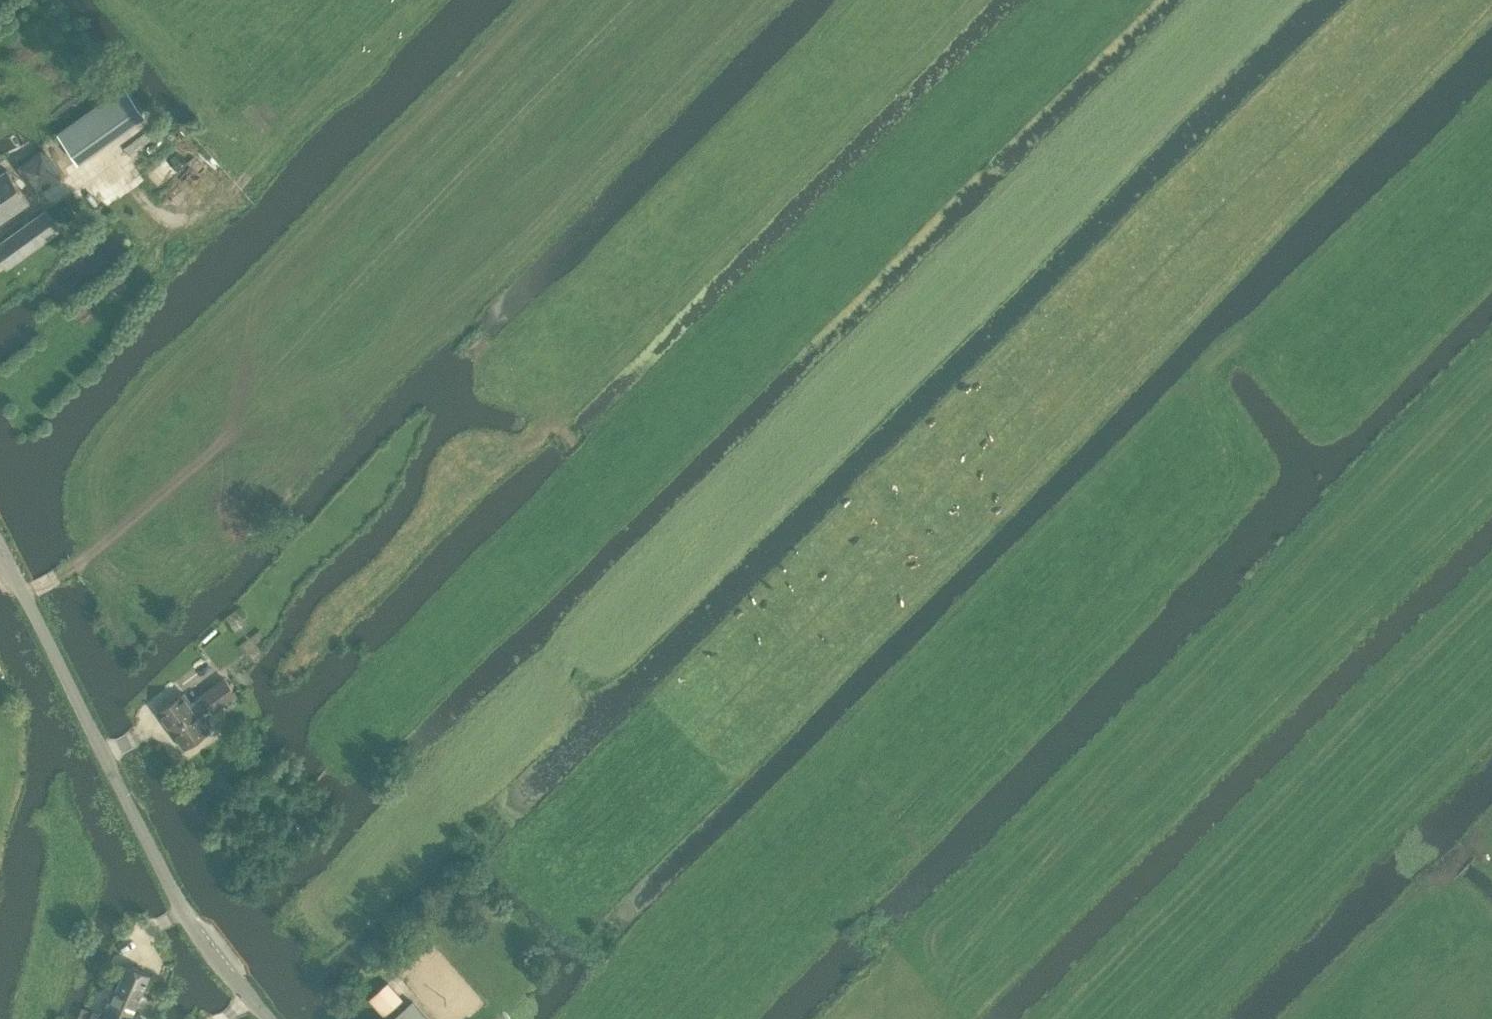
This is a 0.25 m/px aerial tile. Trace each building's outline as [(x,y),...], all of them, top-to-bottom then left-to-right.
[(90,109),(109,136),(126,124),(107,98),(90,109)] [(7,169),(0,174),(0,221),(29,200),(7,169)] [(59,228),(45,209),(0,242),(0,258),(7,267),(59,228)] [(227,703),(237,696),(225,679),(215,686),(227,703)] [(184,747),(210,729),(203,719),(227,703),(215,686),(203,694),(209,702),(172,730),(184,747)] [(191,702),(184,692),(158,711),(172,730),(209,702),(203,694),(191,702)] [(150,972),(127,962),(104,1015),(93,1010),(89,1018),(116,1018),(119,1012),(130,1017),(150,972)] [(369,998),(383,1014),(403,998),(388,981),(369,998)] [(412,1000),(390,1018),(429,1018),(412,1000)]
